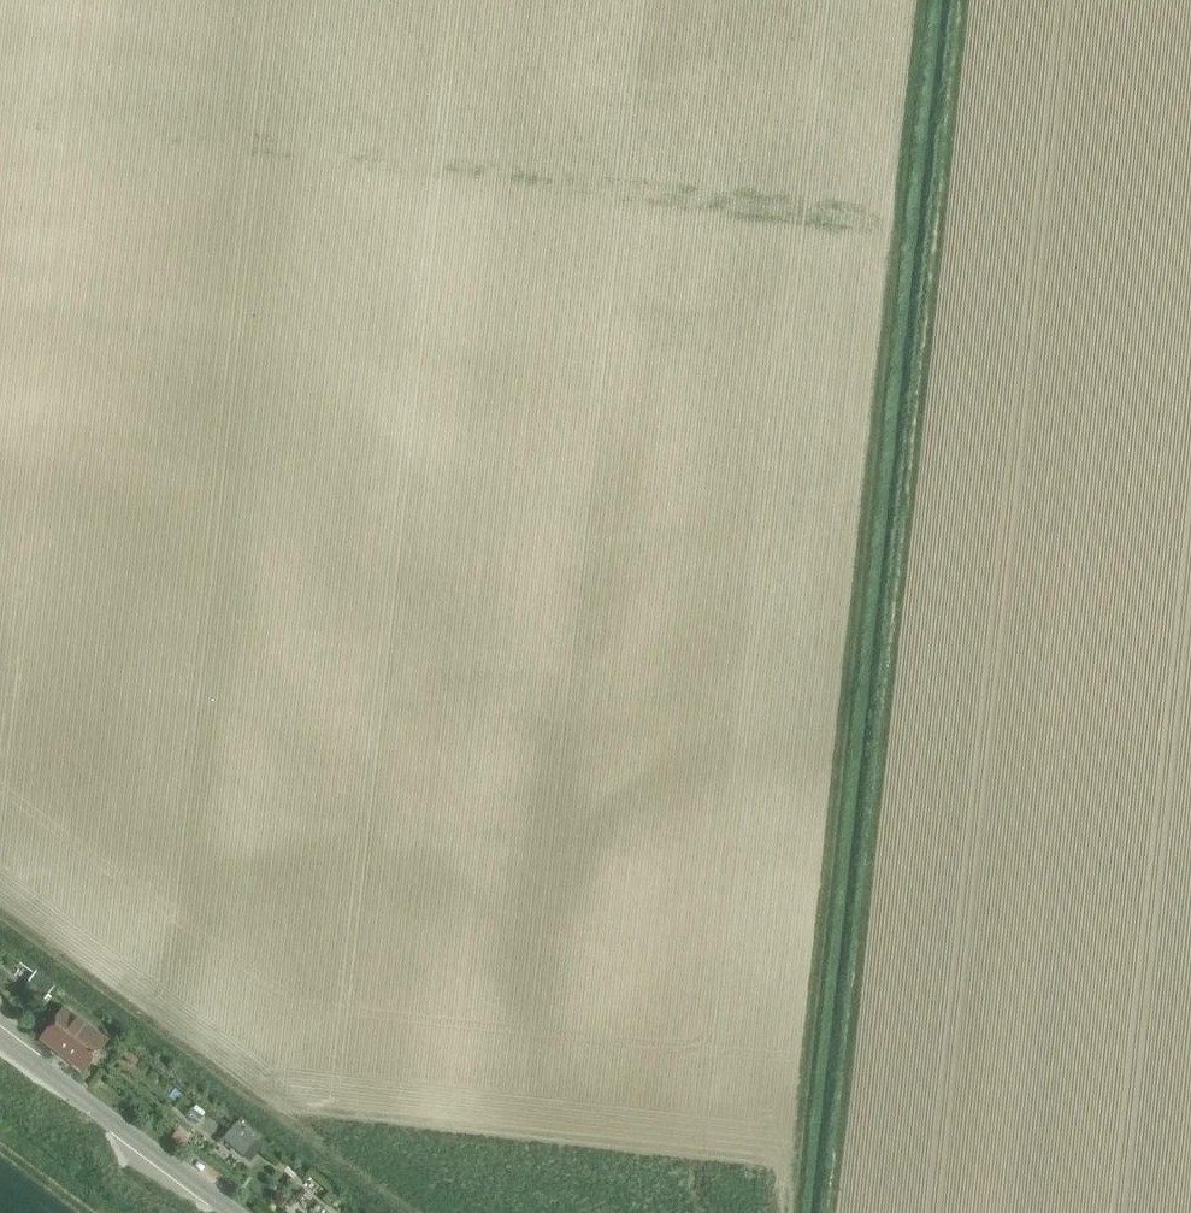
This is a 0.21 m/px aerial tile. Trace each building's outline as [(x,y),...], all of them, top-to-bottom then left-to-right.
[(40,1039),(84,1072),(107,1042),(63,1009),(40,1039)] [(235,1124),(223,1139),(237,1151),(250,1136),(235,1124)] [(177,1131),(171,1138),(183,1148),(189,1141),(177,1131)]
